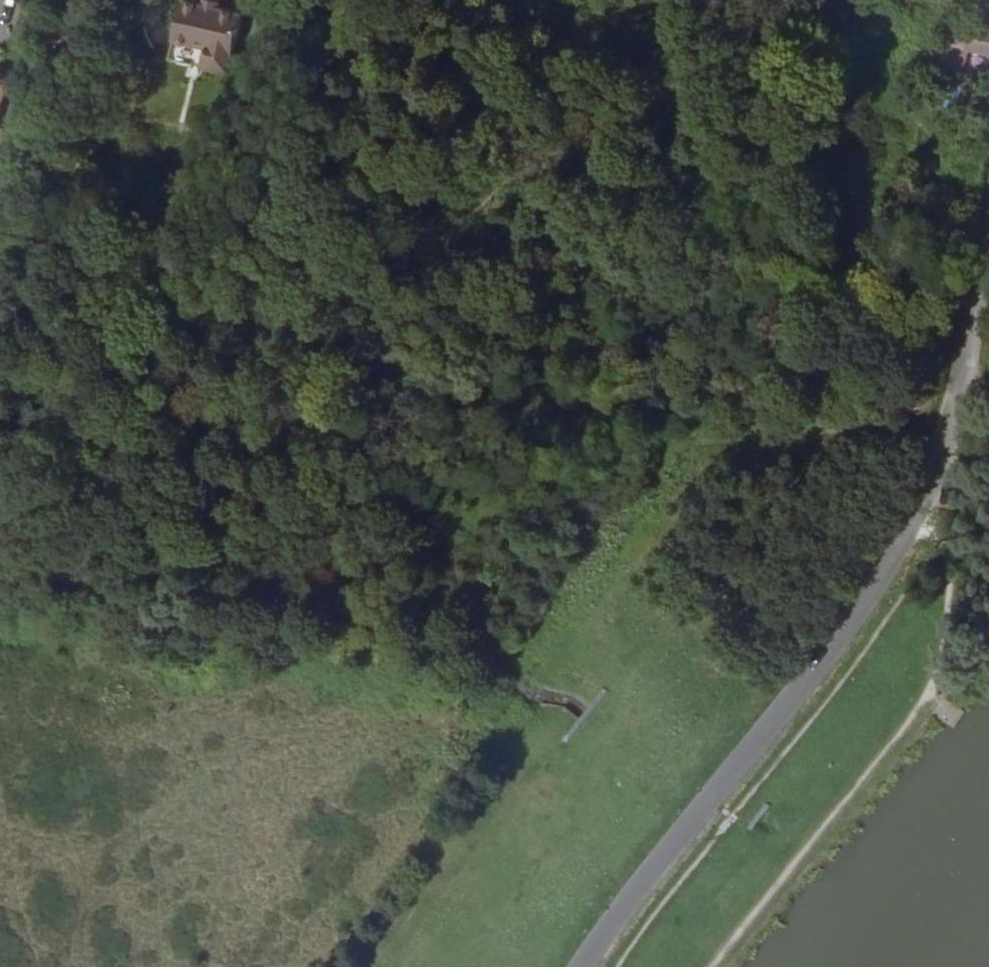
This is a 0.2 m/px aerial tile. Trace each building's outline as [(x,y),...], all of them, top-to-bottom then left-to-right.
[(200,8),(200,5),(178,0),(169,35),(163,58),(198,67),(224,74),(239,16),(212,8),(211,11),(200,8)] [(200,5),(200,8),(211,11),(212,8),(213,3),(204,0),(202,0),(200,5)] [(13,74),(0,69),(0,109),(13,74)]
